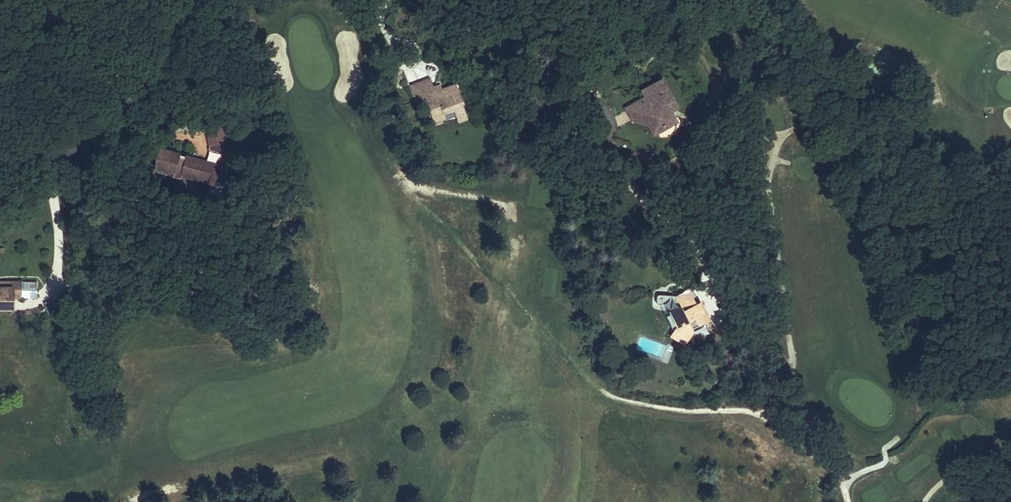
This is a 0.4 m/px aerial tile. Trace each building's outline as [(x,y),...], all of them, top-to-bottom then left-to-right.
[(649,125),(652,132),(671,123),(662,105),(672,101),(664,82),(645,91),(648,97),(642,100),(647,112),(644,113),(649,125)] [(447,97),(433,101),(426,102),(425,96),(422,88),(399,94),(402,107),(416,104),(418,114),(415,115),(418,127),(430,125),(440,122),(442,130),(452,128),(449,117),(452,117),(447,97)] [(112,104),(117,95),(108,90),(103,98),(112,104)] [(647,112),(642,100),(627,108),(632,119),(649,125),(644,113),(647,112)] [(662,105),(671,123),(675,121),(671,112),(676,109),(672,101),(662,105)] [(228,144),(227,124),(211,125),(212,142),(211,147),(226,152),(228,144)] [(430,125),(418,127),(420,133),(431,130),(430,125)] [(217,165),(180,153),(181,151),(163,145),(159,158),(157,164),(164,166),(175,169),(173,173),(182,176),(183,171),(212,180),(211,184),(226,189),(229,181),(231,181),(232,177),(230,176),(233,167),(217,162),(217,165)] [(217,162),(181,151),(180,153),(217,165),(217,162)] [(223,200),(226,189),(211,184),(207,195),(223,200)] [(15,298),(28,297),(28,284),(15,284),(15,298)] [(681,285),(660,294),(681,321),(685,320),(685,317),(689,315),(691,318),(697,315),(681,285)] [(681,321),(660,294),(657,289),(642,292),(644,302),(653,301),(663,326),(657,332),(669,341),(679,330),(675,324),(681,321)]
